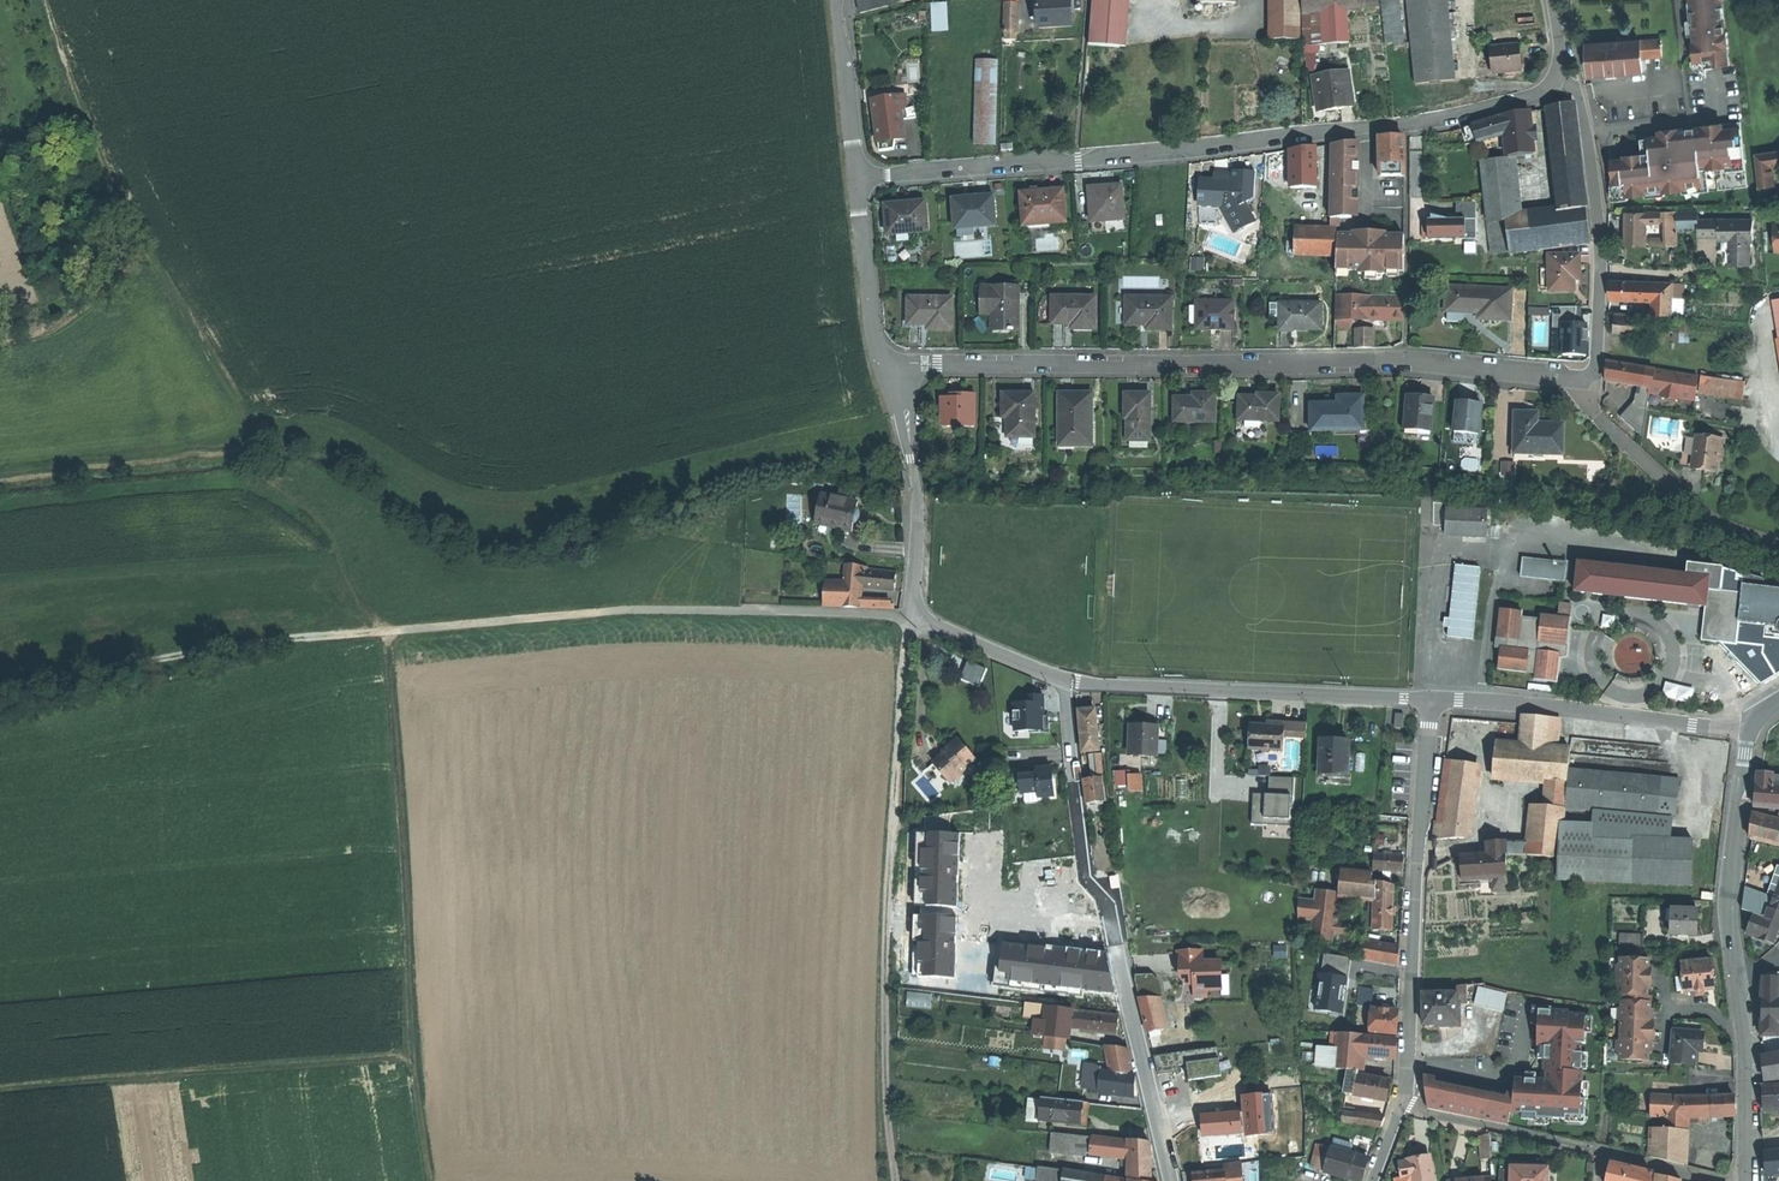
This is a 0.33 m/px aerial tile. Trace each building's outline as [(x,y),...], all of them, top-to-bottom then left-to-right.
[(860,15),(888,7),(887,6),(900,3),(899,0),(856,0),(860,15)] [(1039,28),(1072,27),(1070,0),(1039,0),(1038,0),(1039,28)] [(1090,47),(1120,49),(1124,0),(1093,0),(1090,47)] [(1303,13),(1346,9),(1379,6),(1378,0),(1302,0),(1303,13)] [(1389,45),(1402,43),(1397,0),(1383,0),(1389,45)] [(1455,81),(1446,0),(1406,0),(1416,85),(1455,81)] [(1690,4),(1688,4),(1690,22),(1692,22),(1694,34),(1695,45),(1692,45),(1695,71),(1728,67),(1727,52),(1729,52),(1727,33),(1725,33),(1721,2),(1723,2),(1723,0),(1690,0),(1690,4)] [(931,2),(932,31),(948,30),(947,1),(931,2)] [(1299,3),(1274,3),(1274,40),(1299,41),(1299,3)] [(1005,4),(1004,33),(1017,33),(1018,4),(1005,4)] [(1316,72),(1316,54),(1319,54),(1319,47),(1348,44),(1346,9),(1303,13),(1304,47),(1307,47),(1308,72),(1316,72)] [(1661,42),(1587,47),(1588,61),(1589,77),(1642,73),(1641,59),(1662,57),(1661,42)] [(1491,49),(1494,75),(1521,72),(1520,59),(1518,46),(1491,49)] [(976,61),(975,145),(996,145),(997,61),(976,61)] [(1313,77),(1319,114),(1336,111),(1354,109),(1348,72),(1313,77)] [(920,94),(882,99),(884,113),(875,115),(877,128),(880,153),(897,150),(899,141),(910,139),(908,120),(924,118),(920,94)] [(882,99),(873,100),(875,115),(884,113),(882,99)] [(1573,105),(1552,108),(1565,210),(1587,208),(1573,105)] [(1475,136),(1477,143),(1503,135),(1506,155),(1534,152),(1532,139),(1536,138),(1535,130),(1532,131),(1530,112),(1514,115),(1501,117),(1494,119),(1465,129),(1468,138),(1475,136)] [(1625,161),(1611,163),(1613,179),(1615,196),(1627,195),(1627,199),(1683,192),(1682,189),(1703,187),(1701,172),(1725,169),(1725,166),(1745,163),(1741,130),(1722,132),(1721,125),(1703,127),(1703,129),(1678,132),(1675,132),(1676,137),(1660,139),(1648,140),(1650,155),(1624,158),(1625,161)] [(1659,132),(1660,139),(1676,137),(1675,132),(1678,132),(1678,130),(1659,132)] [(1391,138),(1379,138),(1380,177),(1404,177),(1404,138),(1391,138)] [(1340,219),(1352,218),(1352,142),(1329,145),(1330,229),(1340,228),(1340,219)] [(1306,149),(1297,150),(1296,177),(1310,176),(1316,175),(1315,147),(1306,149)] [(1754,155),(1759,188),(1773,186),(1771,168),(1778,167),(1778,152),(1754,155)] [(1481,162),(1487,207),(1511,204),(1506,159),(1481,162)] [(1233,172),(1233,183),(1237,183),(1236,198),(1240,204),(1245,202),(1246,205),(1255,200),(1256,173),(1233,172)] [(1310,176),(1296,177),(1295,211),(1309,211),(1310,176)] [(1200,181),(1198,205),(1218,206),(1233,233),(1254,221),(1246,205),(1245,202),(1240,204),(1236,198),(1237,183),(1233,183),(1220,182),(1200,181)] [(1088,188),(1091,222),(1123,220),(1120,186),(1104,187),(1088,188)] [(1049,221),(1050,224),(1065,223),(1062,191),(1040,193),(1020,194),(1023,226),(1024,226),(1024,223),(1049,221)] [(953,204),(955,230),(957,230),(976,228),(995,227),(992,197),(978,198),(973,198),(974,202),(953,204)] [(886,209),(888,236),(898,235),(910,234),(927,233),(925,203),(911,204),(905,204),(906,207),(886,209)] [(1431,240),(1476,240),(1475,203),(1456,204),(1456,218),(1448,218),(1448,220),(1439,220),(1431,220),(1431,222),(1431,239),(1431,240)] [(1493,256),(1509,254),(1505,218),(1513,217),(1511,204),(1487,207),(1493,256)] [(1587,208),(1565,210),(1513,217),(1505,218),(1509,254),(1591,243),(1587,208)] [(1685,212),(1685,229),(1699,229),(1699,220),(1699,211),(1689,212),(1685,212)] [(1649,240),(1650,247),(1663,247),(1677,247),(1677,233),(1677,212),(1661,212),(1661,214),(1661,218),(1666,217),(1666,224),(1666,240),(1649,240)] [(1677,212),(1677,233),(1685,232),(1685,229),(1685,212),(1683,212),(1677,212)] [(1645,224),(1645,214),(1626,214),(1626,224),(1645,224)] [(1661,218),(1661,214),(1645,214),(1645,224),(1661,224),(1661,218)] [(1719,237),(1730,237),(1730,241),(1733,241),(1733,265),(1750,265),(1750,240),(1753,240),(1753,220),(1719,221),(1719,220),(1699,220),(1699,229),(1699,238),(1709,237),(1719,237)] [(1422,239),(1431,239),(1431,222),(1422,222),(1422,239)] [(1645,224),(1626,224),(1626,234),(1626,246),(1646,246),(1645,224)] [(976,236),(976,228),(957,230),(957,237),(976,236)] [(1336,256),(1336,232),(1295,231),(1294,256),(1336,256)] [(1360,238),(1338,237),(1337,271),(1359,272),(1359,275),(1385,276),(1385,272),(1404,272),(1405,236),(1389,236),(1379,236),(1380,233),(1360,232),(1360,235),(1360,238)] [(910,234),(898,235),(898,243),(910,242),(910,234)] [(1719,241),(1719,265),(1730,265),(1730,241),(1719,241)] [(1549,255),(1549,267),(1550,291),(1575,291),(1575,280),(1575,275),(1580,275),(1580,267),(1580,255),(1549,255)] [(1541,267),(1542,291),(1550,291),(1549,267),(1541,267)] [(1610,300),(1637,301),(1638,283),(1610,282),(1610,290),(1610,300)] [(1637,301),(1651,302),(1652,284),(1638,283),(1637,301)] [(1650,315),(1669,315),(1670,298),(1670,297),(1672,284),(1652,284),(1651,302),(1650,315)] [(1672,284),(1670,297),(1683,297),(1684,285),(1672,284)] [(1004,330),(1017,330),(1018,288),(981,287),(981,301),(991,301),(991,314),(991,330),(1004,330)] [(1447,287),(1446,311),(1471,313),(1486,313),(1486,309),(1499,310),(1498,319),(1511,320),(1512,290),(1447,287)] [(1348,318),(1365,319),(1365,298),(1365,296),(1348,296),(1348,318)] [(938,329),(950,329),(951,298),(907,297),(907,324),(926,324),(926,329),(938,329)] [(1081,329),(1094,329),(1094,297),(1051,297),(1051,324),(1070,324),(1070,329),(1081,329)] [(1157,330),(1170,330),(1170,299),(1126,298),(1126,325),(1146,326),(1146,330),(1157,330)] [(1403,299),(1372,298),(1372,319),(1387,319),(1403,320),(1403,299)] [(991,301),(981,301),(981,314),(991,314),(991,301)] [(1195,323),(1195,326),(1219,326),(1219,329),(1232,329),(1232,320),(1235,320),(1235,312),(1232,312),(1232,301),(1195,301),(1195,305),(1195,323)] [(1270,318),(1279,318),(1279,304),(1270,304),(1270,318)] [(1289,304),(1279,304),(1279,318),(1278,332),(1288,332),(1291,332),(1291,331),(1306,331),(1322,331),(1322,304),(1289,304)] [(1587,325),(1581,325),(1576,325),(1577,308),(1553,308),(1553,329),(1562,329),(1562,342),(1564,342),(1563,356),(1571,356),(1587,356),(1587,343),(1590,343),(1590,331),(1587,331),(1587,325)] [(1615,315),(1614,333),(1637,335),(1638,317),(1615,315)] [(1535,322),(1534,343),(1550,344),(1552,323),(1535,322)] [(1364,330),(1347,329),(1347,348),(1364,348),(1364,330)] [(1643,387),(1645,369),(1607,364),(1605,373),(1604,382),(1643,387)] [(1650,388),(1650,393),(1687,398),(1690,376),(1645,369),(1643,387),(1650,388)] [(1744,382),(1698,375),(1695,393),(1742,399),(1744,382)] [(941,397),(941,427),(973,427),(974,393),(961,393),(950,393),(950,397),(941,397)] [(1007,416),(1007,437),(1034,437),(1033,393),(1019,393),(1002,393),(1002,416),(1007,416)] [(1648,407),(1684,413),(1687,398),(1650,393),(1648,407)] [(1060,394),(1059,445),(1090,445),(1090,394),(1072,394),(1060,394)] [(1127,419),(1127,440),(1149,441),(1150,395),(1137,394),(1126,394),(1125,419),(1127,419)] [(1174,399),(1173,422),(1213,423),(1213,395),(1204,395),(1193,395),(1193,399),(1174,399)] [(1239,398),(1239,420),(1244,420),(1259,421),(1277,421),(1278,396),(1267,396),(1257,396),(1257,399),(1239,398)] [(1407,400),(1405,425),(1430,428),(1433,399),(1426,398),(1420,397),(1419,401),(1407,400)] [(1311,404),(1311,432),(1363,432),(1363,398),(1351,398),(1338,398),(1338,404),(1311,404)] [(1474,434),(1478,435),(1481,404),(1468,403),(1457,401),(1453,432),(1454,432),(1474,434)] [(1527,452),(1527,455),(1548,455),(1548,456),(1562,456),(1563,425),(1554,425),(1546,425),(1537,425),(1537,422),(1528,422),(1529,413),(1528,413),(1528,414),(1516,414),(1516,413),(1515,413),(1514,426),(1515,426),(1514,450),(1513,450),(1513,454),(1514,454),(1514,451),(1527,452)] [(1259,421),(1244,420),(1244,428),(1258,428),(1259,421)] [(1430,428),(1405,425),(1404,433),(1430,435),(1430,428)] [(1474,434),(1454,432),(1453,442),(1473,444),(1474,434)] [(1684,436),(1679,468),(1692,469),(1696,438),(1696,437),(1684,436)] [(1696,438),(1692,469),(1702,471),(1715,472),(1719,441),(1696,438)] [(1502,462),(1502,475),(1514,474),(1513,461),(1502,462)] [(859,502),(822,493),(817,517),(842,522),(840,528),(853,531),(856,516),(859,502)] [(1487,510),(1446,509),(1445,535),(1486,536),(1487,510)] [(842,522),(817,517),(816,522),(840,528),(842,522)] [(1423,530),(1423,541),(1441,541),(1441,530),(1423,530)] [(1566,564),(1523,558),(1521,576),(1564,581),(1566,564)] [(1687,575),(1579,562),(1575,591),(1706,607),(1702,639),(1736,643),(1737,632),(1738,621),(1739,615),(1742,593),(1720,591),(1723,567),(1688,563),(1687,575)] [(864,566),(846,564),(844,582),(842,607),(860,608),(860,607),(861,600),(862,587),(864,566)] [(1456,564),(1447,635),(1471,638),(1480,567),(1456,564)] [(867,570),(865,587),(894,591),(895,583),(896,573),(867,570)] [(1742,593),(1739,615),(1765,618),(1764,624),(1777,626),(1778,631),(1778,632),(1778,590),(1762,587),(1764,578),(1744,573),(1742,593)] [(842,607),(844,582),(826,582),(824,606),(842,607)] [(865,600),(865,608),(888,609),(888,602),(865,600)] [(1559,616),(1570,618),(1572,605),(1560,604),(1559,616)] [(1500,608),(1496,638),(1497,638),(1497,637),(1506,638),(1505,648),(1499,647),(1499,648),(1500,648),(1497,669),(1496,669),(1535,674),(1534,680),(1536,680),(1556,682),(1556,683),(1557,683),(1560,654),(1557,653),(1558,644),(1567,645),(1567,644),(1566,644),(1569,627),(1570,618),(1559,616),(1541,614),(1541,615),(1542,615),(1541,620),(1521,617),(1522,611),(1521,611),(1521,612),(1501,610),(1501,608),(1500,608)] [(1765,618),(1739,615),(1738,621),(1764,624),(1765,618)] [(1495,647),(1499,648),(1499,647),(1505,648),(1506,638),(1497,637),(1497,638),(1496,638),(1495,647)] [(1661,697),(1691,701),(1693,687),(1664,682),(1661,697)] [(1026,704),(1014,704),(1015,732),(1029,732),(1029,733),(1044,733),(1044,731),(1049,731),(1049,722),(1047,722),(1047,717),(1044,717),(1043,695),(1034,696),(1026,696),(1026,704)] [(1086,710),(1079,711),(1080,727),(1096,725),(1095,710),(1086,710)] [(1404,728),(1405,714),(1396,713),(1395,727),(1404,728)] [(1520,744),(1547,746),(1550,718),(1550,717),(1523,715),(1522,723),(1520,744)] [(1547,746),(1560,748),(1563,719),(1550,718),(1547,746)] [(1252,725),(1251,748),(1261,749),(1264,752),(1269,752),(1272,749),(1283,750),(1283,735),(1284,726),(1283,726),(1283,722),(1276,721),(1271,721),(1271,726),(1266,725),(1252,725)] [(1307,722),(1283,722),(1283,726),(1284,726),(1283,735),(1307,736),(1307,722)] [(1096,725),(1080,727),(1082,752),(1099,751),(1096,725)] [(1130,726),(1129,754),(1156,755),(1158,727),(1144,727),(1130,726)] [(972,756),(958,738),(946,747),(948,751),(934,762),(935,763),(942,773),(954,781),(958,783),(965,771),(974,763),(970,757),(972,756)] [(1350,742),(1335,741),(1321,741),(1319,773),(1331,774),(1347,775),(1348,775),(1350,742)] [(1520,744),(1495,742),(1492,774),(1547,780),(1567,781),(1569,769),(1570,749),(1560,748),(1547,746),(1520,744)] [(1102,778),(1100,754),(1090,755),(1092,779),(1101,778),(1102,778)] [(1476,765),(1446,759),(1441,806),(1448,807),(1445,823),(1439,824),(1435,823),(1434,830),(1434,839),(1464,838),(1476,765)] [(942,773),(935,763),(928,769),(931,773),(935,778),(936,777),(944,789),(954,781),(942,773)] [(1050,779),(1049,768),(1036,769),(1036,775),(1019,776),(1020,794),(1038,793),(1038,798),(1054,797),(1053,779),(1050,779)] [(1567,781),(1565,807),(1595,810),(1658,816),(1661,777),(1569,769),(1567,781)] [(1128,772),(1115,772),(1115,786),(1128,786),(1128,772)] [(1331,774),(1330,781),(1347,782),(1347,775),(1331,774)] [(1757,775),(1756,791),(1755,806),(1778,808),(1778,777),(1757,775)] [(1289,825),(1292,778),(1268,776),(1267,794),(1251,793),(1249,822),(1289,825)] [(1661,777),(1658,816),(1670,817),(1670,816),(1677,817),(1680,779),(1661,777)] [(1104,802),(1101,778),(1092,779),(1084,780),(1087,804),(1096,803),(1104,802)] [(1545,805),(1565,807),(1567,781),(1547,780),(1545,805)] [(1527,853),(1527,854),(1560,858),(1565,807),(1545,805),(1535,804),(1531,841),(1528,841),(1527,853)] [(1448,807),(1441,806),(1439,824),(1445,823),(1448,807)] [(1595,810),(1565,807),(1560,858),(1558,879),(1630,883),(1632,843),(1593,840),(1595,810)] [(1658,816),(1595,810),(1593,840),(1632,843),(1632,837),(1669,838),(1670,817),(1658,816)] [(1776,833),(1778,824),(1778,823),(1776,822),(1777,821),(1754,815),(1752,827),(1776,833)] [(1752,827),(1750,839),(1778,847),(1778,834),(1776,833),(1752,827)] [(1669,838),(1632,837),(1632,843),(1630,883),(1692,885),(1693,839),(1669,838)] [(1505,852),(1505,840),(1487,842),(1488,853),(1460,855),(1461,868),(1462,880),(1492,878),(1493,890),(1508,889),(1505,852)] [(1505,852),(1527,853),(1528,841),(1505,840),(1505,852)] [(1403,856),(1374,854),(1373,869),(1402,871),(1403,865),(1403,856)] [(1775,896),(1778,886),(1778,867),(1777,867),(1767,894),(1772,896),(1772,895),(1775,896)] [(1338,893),(1338,894),(1369,897),(1375,898),(1375,883),(1372,882),(1373,874),(1341,870),(1338,893)] [(1392,885),(1375,882),(1375,883),(1375,898),(1374,911),(1373,929),(1391,930),(1392,916),(1395,916),(1395,912),(1396,907),(1392,907),(1392,885)] [(1007,886),(976,885),(975,916),(948,915),(947,940),(974,941),(973,969),(1004,970),(1006,916),(1007,889),(1007,886)] [(1046,887),(1045,894),(1046,895),(1053,895),(1054,889),(1046,887)] [(1313,919),(1311,938),(1332,941),(1333,934),(1334,922),(1338,894),(1338,893),(1317,890),(1316,901),(1313,919)] [(1763,917),(1770,900),(1745,891),(1744,900),(1743,909),(1755,914),(1763,917)] [(1775,896),(1772,895),(1772,896),(1764,917),(1763,917),(1755,914),(1754,915),(1753,915),(1746,934),(1759,939),(1770,909),(1775,896)] [(1775,896),(1770,909),(1778,912),(1778,898),(1775,896)] [(1313,919),(1316,901),(1298,899),(1298,918),(1313,919)] [(1699,910),(1667,909),(1667,921),(1671,921),(1670,934),(1697,935),(1698,923),(1699,910)] [(1770,909),(1759,939),(1773,944),(1778,929),(1778,912),(1770,909)] [(1334,922),(1333,934),(1344,936),(1345,924),(1334,922)] [(1620,945),(1640,946),(1640,935),(1621,934),(1620,945)] [(1399,948),(1360,942),(1357,958),(1398,965),(1399,948)] [(1202,951),(1178,952),(1179,961),(1179,971),(1181,971),(1181,978),(1187,984),(1194,983),(1195,996),(1207,996),(1208,996),(1208,989),(1217,988),(1216,975),(1221,975),(1221,974),(1221,961),(1202,962),(1202,951)] [(1345,1015),(1352,957),(1320,953),(1313,1011),(1345,1015)] [(1652,959),(1620,958),(1620,965),(1617,965),(1617,987),(1619,987),(1619,995),(1651,995),(1651,988),(1654,988),(1654,983),(1655,971),(1655,966),(1652,966),(1652,959)] [(1684,990),(1684,992),(1695,991),(1704,990),(1714,989),(1713,978),(1715,978),(1717,977),(1716,971),(1715,970),(1713,970),(1712,965),(1712,960),(1697,961),(1684,962),(1682,963),(1683,978),(1684,990)] [(1004,970),(973,969),(971,997),(1002,998),(1003,979),(1004,970)] [(1003,979),(1002,998),(1117,1001),(1110,975),(1023,972),(1023,980),(1003,979)] [(1135,979),(1141,1003),(1157,1000),(1157,999),(1162,999),(1159,982),(1152,975),(1135,975),(1135,979)] [(1761,1036),(1778,1036),(1778,1024),(1778,977),(1763,977),(1761,997),(1761,1009),(1761,1035),(1761,1036)] [(1467,985),(1456,985),(1457,992),(1458,992),(1458,1004),(1468,1003),(1467,985)] [(1371,1006),(1374,988),(1360,986),(1357,1004),(1371,1006)] [(1507,993),(1477,986),(1473,1003),(1503,1010),(1507,993)] [(1458,1004),(1458,992),(1457,992),(1423,993),(1423,1009),(1423,1024),(1449,1025),(1450,1026),(1451,1027),(1452,1027),(1453,1027),(1454,1027),(1455,1027),(1456,1027),(1457,1027),(1458,1026),(1459,1025),(1460,1024),(1460,1023),(1460,1022),(1460,1021),(1460,1020),(1460,1019),(1460,1018),(1459,1018),(1459,1017),(1458,1004)] [(1141,1003),(1148,1032),(1164,1028),(1157,1000),(1141,1003)] [(1650,1001),(1622,1001),(1621,1008),(1618,1008),(1618,1020),(1621,1020),(1620,1040),(1617,1040),(1617,1052),(1620,1052),(1620,1059),(1649,1060),(1649,1053),(1652,1053),(1652,1045),(1652,1030),(1653,1018),(1653,1009),(1650,1009),(1650,1001)] [(1074,1010),(1072,1027),(1085,1029),(1087,1012),(1078,1011),(1079,1008),(1076,1008),(1077,1004),(1071,1004),(1070,1010),(1074,1010)] [(1052,1037),(1055,1008),(1046,1007),(1043,1036),(1052,1037)] [(1072,1027),(1074,1010),(1070,1010),(1055,1008),(1052,1037),(1071,1039),(1072,1027)] [(1396,1024),(1398,1010),(1387,1009),(1381,1008),(1371,1008),(1369,1033),(1396,1035),(1396,1024)] [(1514,1079),(1513,1099),(1511,1112),(1536,1113),(1536,1117),(1566,1119),(1566,1115),(1585,1116),(1586,1099),(1581,1099),(1583,1072),(1579,1071),(1581,1043),(1586,1043),(1586,1032),(1585,1032),(1586,1015),(1577,1015),(1577,1012),(1539,1010),(1537,1045),(1545,1046),(1544,1070),(1547,1070),(1546,1081),(1514,1079)] [(1119,1016),(1087,1012),(1085,1029),(1085,1031),(1117,1034),(1118,1025),(1119,1016)] [(1337,1033),(1352,1034),(1353,1021),(1335,1020),(1335,1026),(1336,1026),(1335,1032),(1337,1033)] [(1673,1030),(1670,1063),(1695,1065),(1697,1045),(1700,1046),(1701,1040),(1702,1033),(1673,1030)] [(1352,1034),(1337,1033),(1335,1056),(1334,1068),(1349,1070),(1358,1070),(1361,1070),(1363,1055),(1364,1035),(1352,1034)] [(1396,1038),(1364,1035),(1363,1055),(1394,1058),(1395,1048),(1396,1038)] [(1128,1048),(1105,1045),(1110,1071),(1132,1074),(1128,1048)] [(1158,1074),(1179,1071),(1178,1065),(1187,1064),(1189,1080),(1216,1077),(1214,1060),(1219,1060),(1218,1047),(1154,1055),(1157,1071),(1158,1074)] [(1317,1049),(1316,1067),(1334,1068),(1335,1056),(1332,1055),(1331,1055),(1330,1049),(1317,1049)] [(1764,1060),(1765,1081),(1778,1080),(1778,1056),(1764,1060)] [(1086,1078),(1087,1065),(1085,1065),(1083,1088),(1100,1090),(1101,1079),(1086,1078)] [(1093,1066),(1087,1065),(1086,1078),(1101,1079),(1102,1071),(1102,1069),(1092,1068),(1093,1066)] [(1358,1070),(1349,1070),(1345,1093),(1353,1094),(1357,1074),(1358,1075),(1358,1070)] [(1102,1071),(1101,1079),(1100,1090),(1133,1095),(1133,1086),(1134,1075),(1102,1071)] [(1353,1094),(1385,1100),(1387,1090),(1389,1080),(1358,1075),(1357,1074),(1353,1094)] [(1427,1108),(1508,1124),(1511,1112),(1513,1099),(1424,1082),(1427,1108)] [(1763,1085),(1763,1099),(1764,1111),(1778,1110),(1778,1085),(1763,1085)] [(1274,1134),(1271,1094),(1243,1096),(1244,1113),(1246,1113),(1247,1123),(1248,1136),(1274,1134)] [(1668,1129),(1686,1130),(1686,1123),(1686,1118),(1685,1098),(1681,1098),(1653,1096),(1651,1115),(1668,1116),(1668,1129)] [(1735,1096),(1685,1098),(1686,1118),(1709,1117),(1735,1116),(1735,1107),(1735,1096)] [(1090,1103),(1042,1097),(1040,1119),(1088,1125),(1089,1115),(1090,1103)] [(1352,1123),(1354,1113),(1344,1111),(1342,1122),(1352,1123)] [(1352,1123),(1381,1127),(1385,1118),(1354,1113),(1352,1123)] [(1668,1129),(1651,1128),(1650,1157),(1684,1165),(1685,1156),(1687,1156),(1687,1153),(1685,1153),(1686,1130),(1668,1129)] [(1088,1136),(1051,1132),(1049,1150),(1086,1154),(1088,1136)] [(1491,1159),(1490,1135),(1481,1136),(1482,1160),(1491,1159)] [(1088,1136),(1087,1151),(1129,1156),(1128,1141),(1088,1136)] [(1331,1149),(1350,1154),(1352,1146),(1350,1144),(1345,1143),(1343,1140),(1337,1138),(1334,1140),(1331,1149)] [(1128,1141),(1129,1156),(1128,1179),(1130,1180),(1137,1180),(1152,1180),(1151,1162),(1150,1143),(1127,1139),(1128,1141)] [(1357,1180),(1361,1180),(1364,1172),(1368,1159),(1350,1154),(1331,1149),(1324,1146),(1323,1150),(1329,1151),(1323,1171),(1357,1180)] [(1311,1168),(1323,1171),(1329,1151),(1323,1150),(1317,1148),(1311,1168)] [(1764,1153),(1766,1173),(1778,1172),(1778,1151),(1764,1153)] [(1430,1157),(1420,1159),(1420,1157),(1415,1158),(1415,1162),(1407,1163),(1407,1162),(1398,1164),(1401,1179),(1401,1180),(1410,1178),(1411,1180),(1434,1180),(1430,1157)] [(1227,1180),(1243,1180),(1242,1163),(1225,1164),(1227,1180)] [(1225,1164),(1217,1165),(1207,1166),(1208,1173),(1193,1174),(1193,1180),(1227,1180),(1225,1164)] [(1612,1165),(1608,1180),(1651,1180),(1653,1174),(1612,1165)] [(1089,1173),(1065,1169),(1065,1170),(1038,1166),(1036,1180),(1037,1180),(1088,1180),(1089,1174),(1089,1173)] [(1548,1168),(1512,1167),(1512,1170),(1512,1180),(1548,1180),(1548,1168)] [(1512,1170),(1501,1170),(1501,1180),(1512,1180),(1512,1170)]
